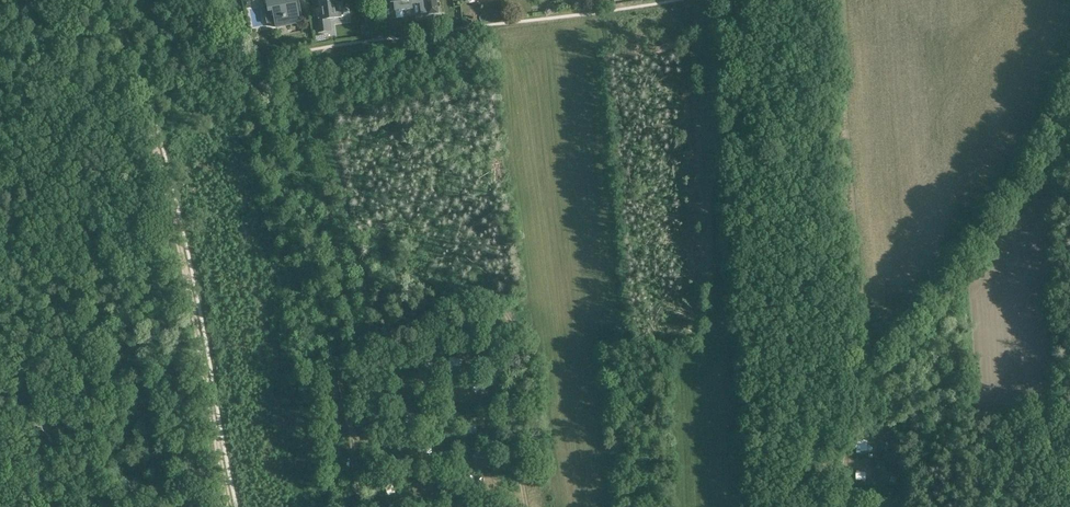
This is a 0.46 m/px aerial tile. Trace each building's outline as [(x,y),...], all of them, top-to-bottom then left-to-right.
[(269,7),(273,6),(277,27),(300,23),(296,0),(291,0),(286,1),(286,0),(267,0),(269,7)] [(343,16),(341,0),(319,0),(320,3),(321,3),(321,7),(320,7),(320,8),(314,9),(317,32),(331,30),(330,18),(343,16)] [(395,1),(396,9),(412,7),(412,3),(421,2),(423,15),(438,12),(437,0),(392,0),(392,1),(395,1)]
